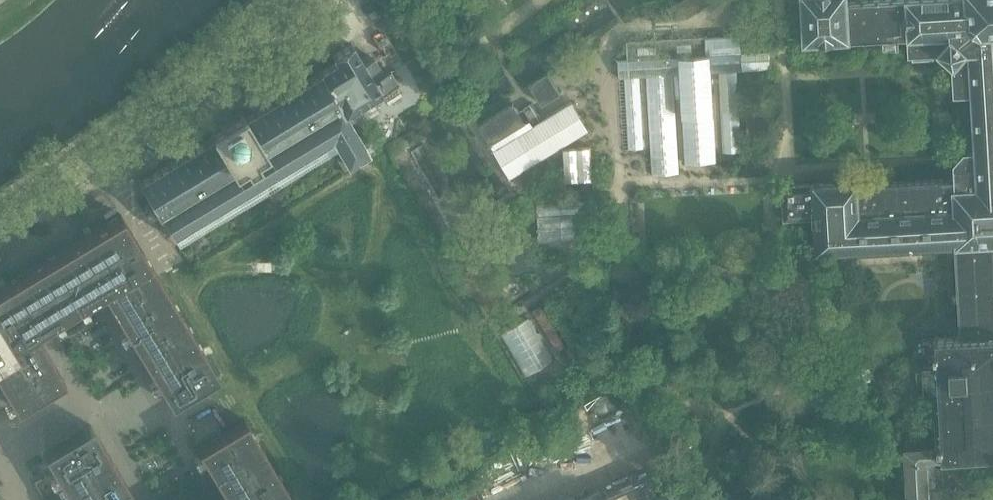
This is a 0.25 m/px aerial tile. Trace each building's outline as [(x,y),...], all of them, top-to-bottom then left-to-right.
[(674,5),(682,18),(711,0),(681,0),(674,5)] [(933,57),(933,52),(941,52),(954,63),(956,93),(972,93),(976,151),(966,152),(955,163),(956,180),(859,185),(859,181),(784,185),(785,218),(816,216),(818,251),(946,245),(947,249),(950,252),(954,254),(958,255),(962,336),(956,336),(955,335),(936,336),(935,338),(936,339),(922,339),(925,391),(938,390),(941,438),(906,440),(907,448),(906,448),(908,494),(906,494),(906,495),(907,499),(909,499),(955,499),(955,495),(954,488),(936,490),(934,458),(942,458),(943,460),(944,458),(945,460),(946,458),(952,457),(952,458),(953,459),(954,457),(960,457),(962,458),(963,457),(969,456),(969,457),(970,458),(971,456),(977,456),(978,457),(980,456),(979,455),(985,455),(987,457),(988,455),(992,455),(992,0),(862,0),(849,1),(848,0),(803,0),(805,42),(901,37),(910,36),(911,53),(914,53),(915,58),(933,57)] [(628,59),(618,59),(619,68),(619,73),(620,78),(623,150),(629,150),(644,149),(640,76),(647,76),(651,149),(653,175),(653,176),(679,174),(678,156),(673,75),(681,74),(685,156),(686,164),(717,162),(716,155),(712,72),(719,72),(724,153),(742,152),(739,105),(737,71),(743,71),(772,69),(772,65),(771,55),(771,49),(742,51),(741,35),(740,35),(721,36),(719,36),(705,37),(697,38),(692,38),(685,38),(684,38),(684,35),(678,35),(678,39),(677,39),(658,40),(657,40),(657,37),(637,38),(638,41),(637,41),(630,42),(627,42),(628,50),(628,59)] [(298,84),(298,85),(291,89),(291,88),(289,90),(282,95),(282,94),(280,95),(280,96),(273,100),(273,99),(271,101),(264,105),(262,106),(262,107),(255,111),(255,110),(253,112),(246,116),(245,116),(244,116),(243,115),(244,115),(242,112),(241,112),(241,111),(238,113),(238,114),(232,118),(231,117),(229,119),(226,121),(222,124),(222,123),(219,124),(220,125),(213,129),(212,129),(210,130),(210,131),(209,132),(211,135),(212,134),(212,135),(212,136),(211,137),(212,137),(205,141),(204,141),(202,142),(202,143),(196,147),(195,146),(193,147),(193,148),(187,152),(186,152),(184,153),(184,154),(178,158),(177,157),(175,158),(175,159),(169,163),(168,163),(166,164),(166,165),(160,169),(159,168),(157,169),(157,170),(150,174),(150,173),(148,175),(148,176),(141,180),(141,179),(137,181),(139,183),(147,196),(160,217),(174,238),(332,141),(348,167),(369,154),(346,115),(371,100),(377,109),(378,109),(372,99),(397,84),(389,70),(383,74),(373,58),(363,64),(351,44),(332,56),(336,62),(320,72),(320,71),(316,73),(316,74),(310,78),(309,77),(308,78),(307,79),(307,80),(300,84),(300,83),(298,84)] [(549,72),(530,84),(543,105),(562,94),(549,72)] [(479,124),(491,144),(509,133),(526,123),(514,103),(510,105),(497,113),(479,124)] [(532,103),(523,108),(534,126),(543,121),(532,103)] [(510,180),(589,132),(571,107),(533,130),(529,125),(490,149),(510,180)] [(763,108),(747,109),(748,134),(765,133),(763,108)] [(590,147),(564,148),(565,180),(592,179),(590,147)] [(585,199),(537,202),(540,242),(569,240),(588,239),(585,199)] [(17,409),(65,381),(38,337),(35,331),(41,328),(96,295),(102,291),(107,300),(170,404),(187,394),(202,385),(218,375),(158,275),(150,262),(121,214),(0,287),(0,382),(17,409)] [(245,420),(228,431),(197,449),(227,499),(225,499),(293,499),(245,420)] [(43,455),(71,499),(137,499),(92,426),(67,440),(43,455)] [(648,477),(606,495),(608,499),(658,499),(648,477)]
